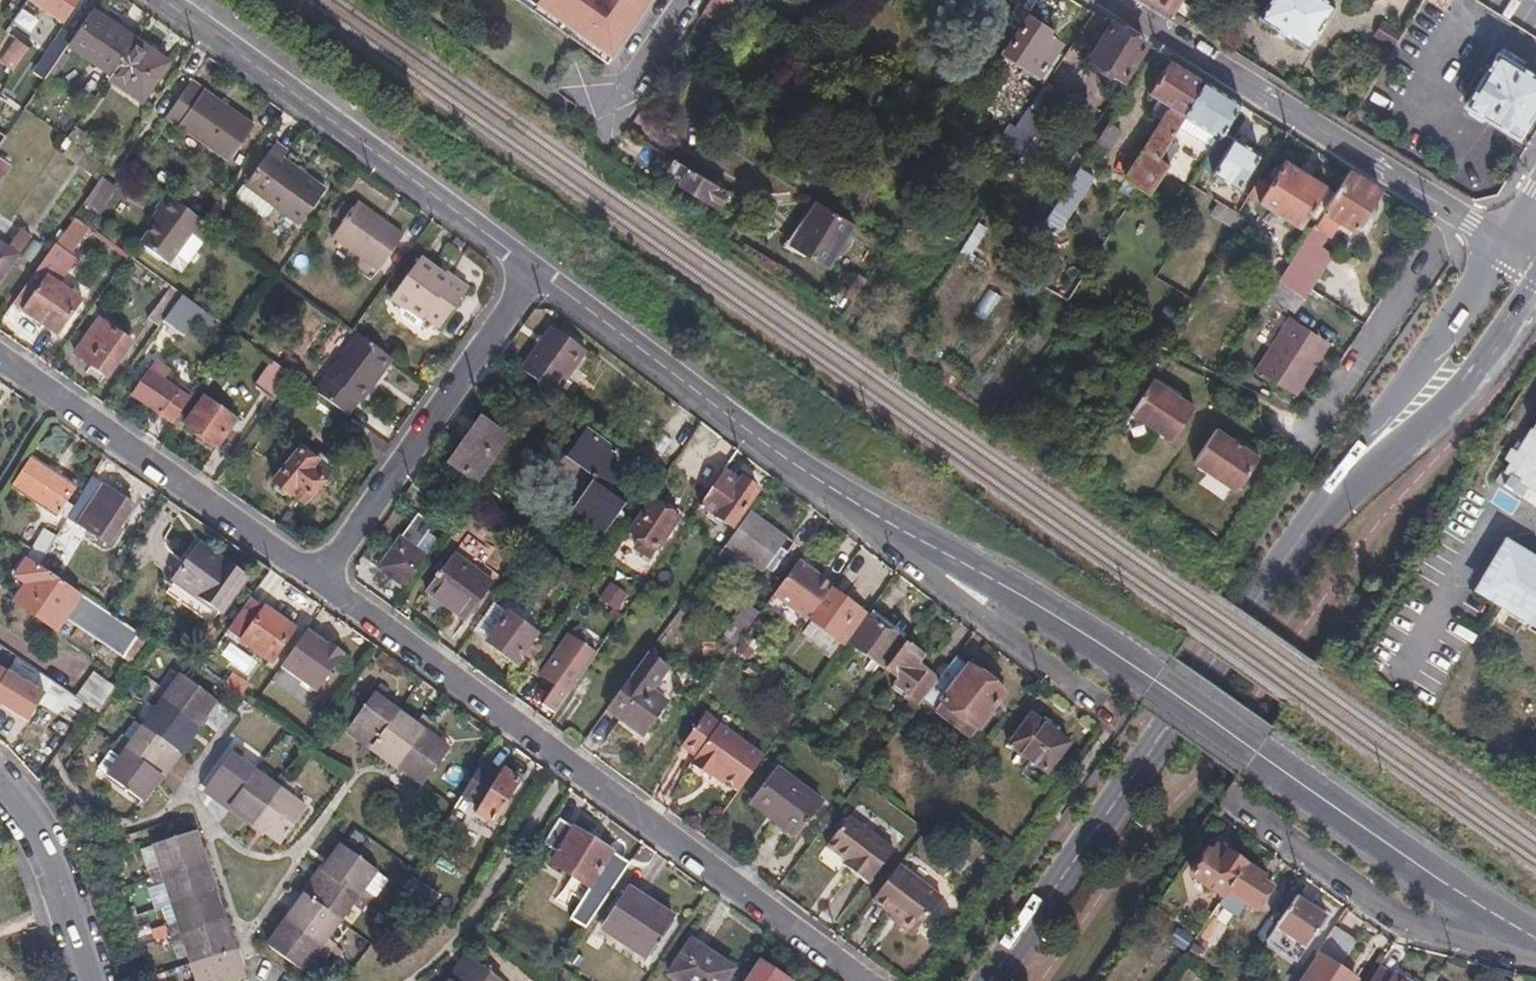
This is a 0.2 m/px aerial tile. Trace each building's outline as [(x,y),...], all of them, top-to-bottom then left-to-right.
[(64,23),(79,0),(29,0),(64,23)] [(579,46),(584,38),(610,56),(647,0),(513,0),(579,46)] [(1172,12),(1180,0),(1154,0),(1172,12)] [(1327,0),(1267,0),(1257,16),(1306,47),(1333,4),(1327,0)] [(1436,0),(1427,0),(1442,8),(1444,5),(1436,0)] [(137,39),(93,8),(73,38),(68,45),(111,75),(137,39)] [(1027,19),(1003,53),(1037,74),(1056,45),(1043,36),(1046,32),(1027,19)] [(1144,46),(1111,25),(1089,60),(1122,80),(1144,46)] [(1371,36),(1392,49),(1397,40),(1376,27),(1371,36)] [(40,69),(48,75),(68,45),(73,38),(65,32),(40,69)] [(579,46),(604,64),(610,56),(584,38),(579,46)] [(12,74),(19,64),(30,48),(17,39),(0,62),(0,65),(12,74)] [(111,75),(109,79),(141,102),(169,61),(137,39),(111,75)] [(30,48),(19,64),(27,69),(37,53),(30,48)] [(1516,136),(1535,103),(1535,80),(1496,55),(1466,105),(1516,136)] [(1146,94),(1164,68),(1150,59),(1127,93),(1141,103),(1146,94)] [(1125,180),(1137,187),(1147,193),(1165,165),(1156,158),(1183,115),(1204,84),(1168,62),(1164,68),(1146,94),(1157,100),(1170,108),(1161,122),(1146,146),(1125,180)] [(193,79),(169,112),(230,157),(255,124),(193,79)] [(1044,84),(1028,108),(1030,109),(1042,117),(1051,122),(1067,98),(1044,84)] [(1219,136),(1220,135),(1238,105),(1204,84),(1183,115),(1219,136)] [(1148,114),(1161,122),(1170,108),(1157,100),(1148,114)] [(1042,117),(1030,109),(1015,133),(1027,140),(1042,117)] [(1051,122),(1042,117),(1027,140),(1019,154),(1012,164),(1028,174),(1056,126),(1051,122)] [(75,127),(67,138),(94,157),(109,168),(116,158),(117,156),(75,127)] [(1027,140),(1015,133),(1006,127),(998,140),(1019,154),(1027,140)] [(1217,162),(1211,172),(1210,174),(1235,190),(1257,157),(1232,141),(1230,142),(1220,135),(1219,136),(1207,155),(1217,162)] [(94,157),(67,138),(61,146),(66,149),(62,154),(77,166),(79,162),(88,167),(94,157)] [(1112,171),(1125,180),(1146,146),(1133,138),(1112,171)] [(276,209),(299,225),(326,188),(284,158),(289,151),(277,142),(245,187),(236,198),(236,202),(261,220),(268,219),(276,209)] [(608,159),(618,165),(622,158),(612,152),(608,159)] [(1207,155),(1201,165),(1211,172),(1217,162),(1207,155)] [(9,165),(0,159),(0,179),(9,165)] [(720,210),(729,194),(675,161),(665,177),(720,210)] [(1316,220),(1322,211),(1334,194),(1324,188),(1324,187),(1283,161),(1272,178),(1267,187),(1260,183),(1256,180),(1247,196),(1298,228),(1307,214),(1316,220)] [(1077,169),(1026,249),(1038,257),(1090,177),(1077,169)] [(1353,231),(1380,190),(1349,172),(1334,194),(1322,211),(1338,221),(1353,231)] [(1267,187),(1272,178),(1266,174),(1260,183),(1267,187)] [(1114,198),(1125,205),(1137,187),(1125,180),(1114,198)] [(1236,215),(1198,192),(1188,206),(1233,234),(1242,219),(1236,215)] [(200,219),(166,194),(145,221),(152,225),(138,242),(168,264),(190,234),(200,219)] [(359,201),(354,208),(383,229),(388,222),(359,201)] [(827,268),(853,226),(816,203),(790,246),(827,268)] [(383,229),(354,208),(351,213),(344,208),(337,218),(344,223),(327,245),(374,279),(406,235),(388,222),(383,229)] [(1334,226),(1338,221),(1322,211),(1316,220),(1312,227),(1322,233),(1329,223),(1334,226)] [(74,218),(55,244),(70,255),(89,228),(74,218)] [(985,229),(976,223),(957,253),(966,260),(985,229)] [(1283,271),(1309,287),(1329,256),(1319,248),(1327,236),(1322,233),(1312,227),(1283,271)] [(32,238),(22,231),(9,247),(0,240),(0,283),(32,238)] [(200,242),(190,234),(168,264),(167,266),(178,274),(200,242)] [(392,299),(423,322),(427,317),(442,328),(469,290),(453,278),(450,281),(421,260),(392,299)] [(23,311),(49,276),(39,269),(13,305),(23,311)] [(1301,299),(1309,287),(1283,271),(1276,282),(1301,299)] [(49,276),(23,311),(58,336),(83,301),(49,276)] [(1065,302),(1066,301),(1071,293),(1042,277),(1037,286),(1065,302)] [(160,327),(163,322),(183,295),(171,287),(148,319),(160,327)] [(210,326),(216,319),(183,295),(163,322),(184,336),(198,317),(210,326)] [(1289,316),(1256,369),(1296,394),(1329,341),(1289,316)] [(99,320),(75,353),(108,377),(132,343),(99,320)] [(537,345),(570,369),(583,353),(550,328),(537,345)] [(394,360),(359,335),(317,391),(349,415),(357,402),(361,405),(394,360)] [(552,394),(570,369),(537,345),(520,370),(552,394)] [(1198,367),(1211,375),(1217,365),(1205,355),(1198,367)] [(275,399),(293,374),(273,360),(256,386),(275,399)] [(174,423),(191,399),(164,381),(170,371),(156,361),(132,396),(174,423)] [(1149,378),(1127,412),(1169,439),(1191,406),(1149,378)] [(222,436),(229,426),(235,418),(206,398),(184,430),(212,450),(222,436)] [(477,485),(510,439),(478,417),(446,463),(477,485)] [(1516,454),(1509,450),(1503,461),(1509,465),(1502,475),(1496,472),(1490,483),(1521,501),(1527,492),(1535,496),(1535,422),(1516,454)] [(1253,452),(1210,423),(1188,457),(1230,485),(1253,452)] [(237,432),(229,426),(222,436),(230,441),(237,432)] [(560,452),(597,479),(568,519),(596,539),(621,506),(603,493),(626,461),(578,426),(560,452)] [(333,466),(305,444),(273,483),(289,495),(291,493),(304,503),(333,466)] [(14,484),(57,512),(66,499),(75,485),(33,456),(14,484)] [(739,482),(723,471),(699,506),(730,527),(756,490),(741,479),(739,482)] [(426,476),(419,472),(412,483),(424,491),(429,483),(426,476)] [(102,486),(91,479),(75,505),(70,515),(78,520),(77,521),(109,543),(134,505),(103,484),(102,486)] [(70,515),(75,505),(66,499),(57,512),(67,519),(70,515)] [(676,520),(648,500),(628,530),(638,538),(631,549),(648,560),(676,520)] [(449,523),(456,514),(444,506),(438,515),(449,523)] [(787,538),(748,511),(723,547),(761,574),(765,569),(771,572),(785,553),(779,549),(787,538)] [(377,568),(403,586),(426,554),(416,546),(425,534),(431,525),(417,514),(377,568)] [(19,540),(14,547),(27,555),(40,564),(57,535),(44,527),(31,548),(19,540)] [(416,546),(426,554),(435,542),(425,534),(416,546)] [(176,579),(223,614),(249,578),(201,543),(176,579)] [(1506,548),(1480,591),(1535,626),(1535,566),(1506,548)] [(83,595),(84,593),(40,564),(27,555),(14,575),(25,583),(13,600),(57,630),(66,617),(124,656),(138,633),(83,595)] [(492,584),(453,555),(425,590),(465,619),(492,584)] [(773,593),(808,619),(829,590),(833,585),(797,560),(773,593)] [(631,594),(611,582),(598,600),(619,613),(631,594)] [(846,642),(865,616),(829,590),(808,619),(843,646),(846,642)] [(251,597),(228,629),(273,660),(295,629),(251,597)] [(535,635),(493,604),(473,631),(515,661),(521,654),(530,661),(542,645),(533,638),(535,635)] [(720,639),(733,648),(758,613),(745,604),(720,639)] [(899,640),(865,616),(846,642),(879,667),(899,640)] [(327,645),(307,630),(280,667),(315,693),(344,654),(328,643),(327,645)] [(566,692),(568,694),(595,655),(568,638),(542,676),(555,685),(540,706),(552,713),(566,692)] [(753,651),(744,644),(736,653),(748,660),(753,651)] [(915,708),(920,702),(937,680),(917,665),(923,658),(904,644),(885,669),(898,679),(891,689),(915,708)] [(646,653),(605,710),(640,735),(665,701),(650,691),(666,667),(646,653)] [(937,680),(920,702),(968,739),(1003,695),(954,658),(937,680)] [(7,671),(0,683),(0,704),(29,721),(46,692),(7,671)] [(233,671),(224,685),(241,696),(250,683),(233,671)] [(76,694),(99,712),(117,688),(94,672),(76,694)] [(141,800),(216,700),(183,675),(170,692),(161,686),(149,702),(158,708),(133,742),(125,735),(113,751),(122,758),(109,775),(141,800)] [(348,727),(423,783),(448,749),(432,737),(439,728),(422,716),(415,725),(382,700),(389,691),(380,685),(348,727)] [(700,717),(693,727),(707,737),(714,726),(700,717)] [(1007,747),(1044,774),(1067,744),(1030,717),(1007,747)] [(689,765),(697,771),(725,734),(714,726),(707,737),(693,727),(678,747),(693,758),(689,765)] [(709,772),(738,793),(762,759),(725,734),(697,771),(705,777),(709,772)] [(307,808),(290,797),(297,788),(280,776),(274,784),(240,759),(245,750),(237,745),(206,787),(251,820),(264,830),(282,843),(307,808)] [(477,812),(488,819),(493,822),(503,806),(509,810),(516,799),(510,795),(519,781),(503,770),(502,772),(483,760),(458,800),(477,812)] [(751,804),(772,821),(798,785),(777,769),(751,804)] [(798,785),(772,821),(794,837),(820,802),(798,785)] [(483,828),(488,819),(477,812),(471,821),(483,828)] [(848,817),(825,846),(844,861),(853,868),(850,872),(866,884),(892,851),(848,817)] [(612,851),(559,818),(544,844),(558,853),(551,864),(590,887),(612,851)] [(195,831),(155,844),(161,864),(151,867),(157,887),(167,884),(179,923),(169,926),(175,945),(185,942),(197,980),(234,980),(242,978),(195,831)] [(302,970),(315,952),(323,959),(335,943),(327,936),(351,903),(360,909),(372,894),(363,887),(376,869),(342,844),(329,862),(268,944),(302,970)] [(1227,891),(1245,865),(1216,847),(1212,852),(1209,851),(1190,877),(1222,899),(1227,891)] [(628,864),(612,851),(590,887),(570,917),(587,927),(628,864)] [(853,868),(844,861),(841,865),(850,872),(853,868)] [(417,904),(428,911),(453,871),(443,865),(417,904)] [(1262,877),(1245,865),(1227,891),(1254,910),(1270,888),(1259,881),(1262,877)] [(939,900),(896,866),(870,901),(899,923),(899,928),(906,933),(911,932),(913,934),(939,900)] [(652,911),(655,906),(657,904),(629,886),(624,893),(652,911)] [(674,919),(655,906),(652,911),(624,893),(601,929),(647,959),(674,919)] [(1275,929),(1304,949),(1326,917),(1296,897),(1277,926),(1275,929)] [(1210,917),(1207,921),(1215,926),(1229,906),(1220,901),(1218,904),(1210,917)] [(1296,961),(1304,949),(1275,929),(1277,926),(1269,920),(1258,936),(1296,961)] [(1316,954),(1318,957),(1338,971),(1358,940),(1336,926),(1316,954)] [(691,941),(689,944),(702,952),(704,949),(691,941)] [(689,944),(668,975),(677,980),(726,980),(734,969),(704,949),(702,952),(689,944)] [(467,955),(448,980),(502,980),(467,955)] [(1353,980),(1338,971),(1318,957),(1302,980),(1352,980),(1353,980)] [(758,960),(744,980),(790,980),(758,960)] [(1405,976),(1403,979),(1379,963),(1368,980),(1412,980),(1405,976)]
